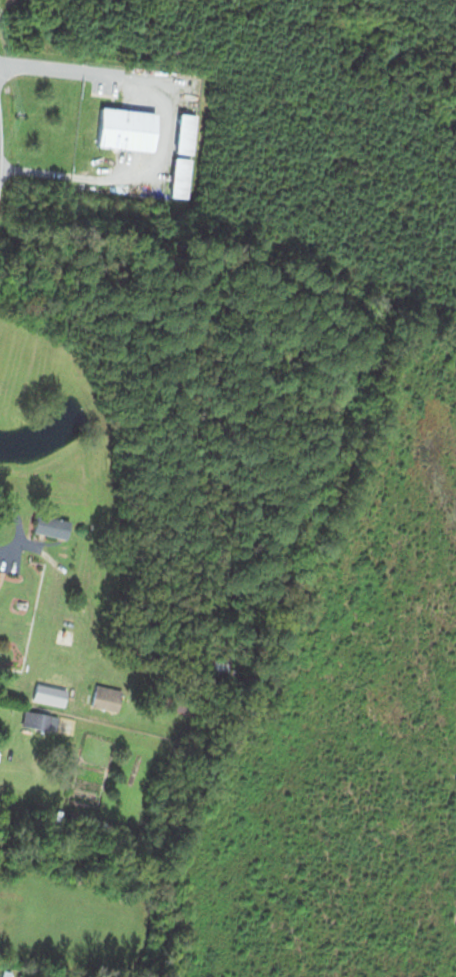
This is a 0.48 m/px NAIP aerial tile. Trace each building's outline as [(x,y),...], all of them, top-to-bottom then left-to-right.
[(101,146),(102,110),(158,112),(156,149),(101,146)] [(166,158),(162,195),(181,198),(186,160),(166,158)] [(66,521),(36,513),(31,531),(61,539),(66,521)] [(29,727),(31,719),(21,717),(19,725),(29,727)]
